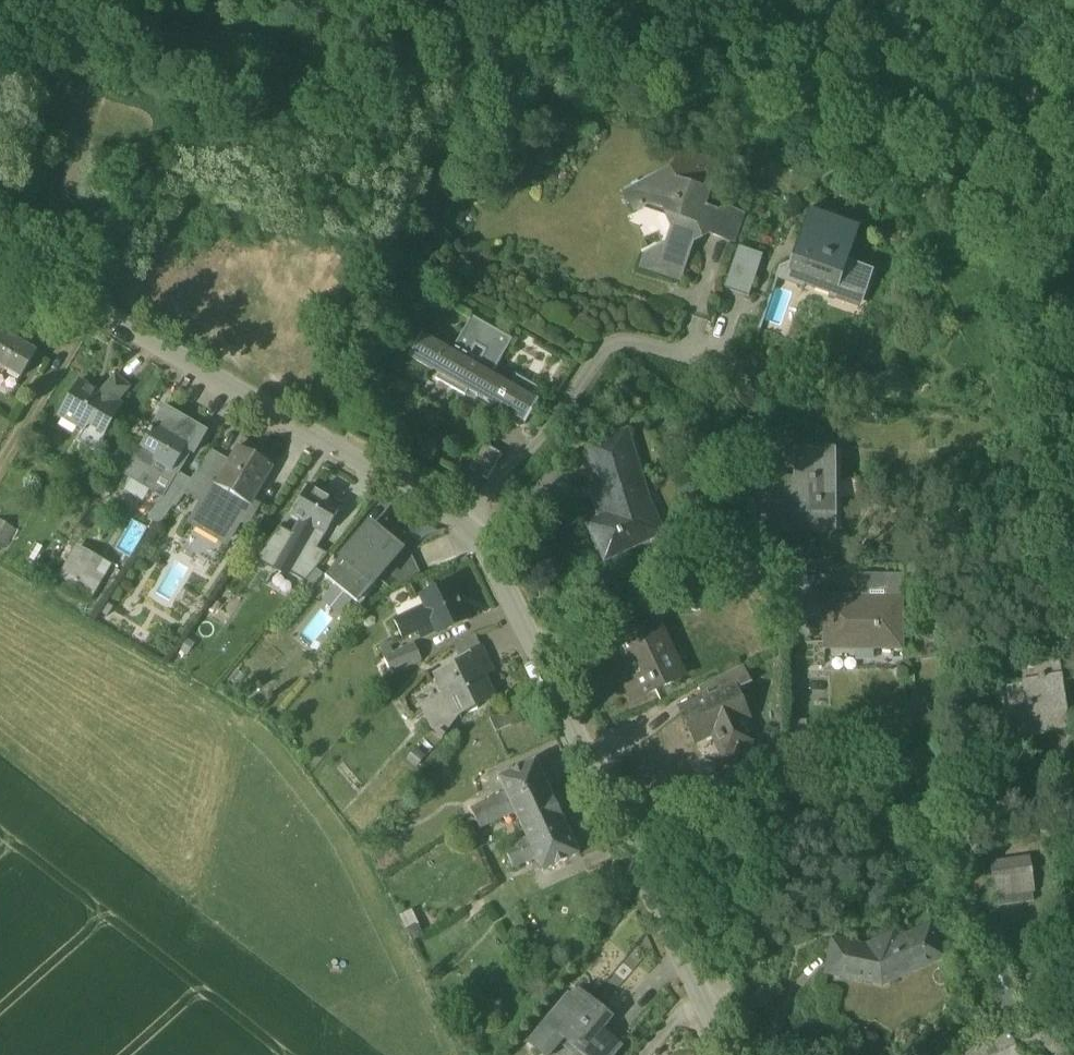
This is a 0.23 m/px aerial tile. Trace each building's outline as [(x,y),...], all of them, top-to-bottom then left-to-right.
[(719,165),(681,151),(675,167),(625,191),(634,211),(648,205),(663,210),(672,228),(667,243),(645,254),(641,266),(680,280),(692,244),(688,235),(699,230),(734,242),(743,215),(726,208),(717,213),(704,208),(719,165)] [(860,227),(809,209),(798,243),(803,245),(793,274),(814,281),(813,284),(833,291),(835,285),(865,295),(874,271),(848,262),(860,227)] [(763,255),(738,246),(724,288),(749,296),(763,255)] [(512,340),(472,316),(452,351),(422,334),(414,348),(411,346),(409,349),(412,351),(408,357),(438,375),(435,379),(465,396),(468,392),(492,406),(490,411),(493,406),(497,409),(495,413),(518,427),(521,422),(525,425),(539,401),(535,399),(540,389),(516,376),(511,385),(492,375),(512,340)] [(4,337),(3,336),(0,341),(0,369),(19,380),(34,354),(33,354),(4,337)] [(78,384),(58,417),(61,418),(61,419),(78,429),(78,428),(85,432),(88,427),(104,436),(98,447),(99,448),(107,434),(106,433),(121,408),(116,405),(129,389),(115,377),(97,394),(78,384)] [(165,410),(142,448),(132,465),(150,475),(156,464),(172,473),(188,447),(178,441),(188,423),(165,410)] [(646,495),(626,434),(584,447),(598,489),(591,491),(599,519),(587,525),(605,563),(663,534),(646,495)] [(502,455),(485,446),(471,470),(488,480),(502,455)] [(274,467),(239,447),(230,462),(204,506),(199,515),(231,533),(240,518),(246,522),(254,508),(251,506),(274,467)] [(191,481),(182,494),(204,506),(230,462),(212,451),(191,481)] [(833,458),(795,458),(795,491),(750,491),(750,516),(782,516),(782,532),(834,532),(833,485),(833,458)] [(191,481),(175,471),(148,518),(159,525),(182,494),(191,481)] [(342,508),(309,488),(291,518),(301,524),(316,533),(324,538),(342,508)] [(0,520),(0,546),(5,549),(16,529),(0,520)] [(316,533),(301,524),(290,543),(305,552),(316,533)] [(370,525),(326,579),(357,604),(365,593),(366,594),(372,586),(372,585),(375,582),(388,592),(422,577),(409,547),(401,550),(370,525)] [(109,566),(77,549),(56,588),(88,605),(109,566)] [(309,552),(291,574),(304,585),(316,570),(322,563),(309,552)] [(316,570),(304,585),(310,590),(323,575),(316,570)] [(902,578),(863,578),(863,593),(861,593),(858,596),(858,599),(825,599),(825,643),(854,643),(855,650),(903,649),(902,578)] [(452,583),(421,597),(425,607),(394,621),(402,638),(433,624),(437,634),(468,620),(458,598),(460,596),(461,594),(457,585),(456,585),(454,584),(452,584),(452,583)] [(657,623),(639,632),(639,631),(608,645),(619,668),(634,700),(656,690),(653,683),(680,671),(657,623)] [(414,645),(385,658),(392,674),(421,660),(414,645)] [(482,648),(460,658),(462,662),(435,675),(447,699),(424,709),(433,729),(438,734),(437,735),(443,740),(446,737),(443,735),(456,718),(467,713),(468,715),(478,710),(478,708),(494,700),(483,677),(493,673),(482,648)] [(1032,683),(1000,688),(1006,726),(1018,724),(1024,763),(1025,763),(1035,789),(1059,780),(1043,738),(1070,734),(1059,660),(1029,665),(1032,683)] [(744,666),(721,677),(728,692),(752,681),(744,666)] [(728,692),(711,700),(710,698),(682,712),(688,725),(696,721),(703,735),(718,728),(720,733),(717,734),(720,741),(723,739),(729,752),(755,740),(744,716),(747,715),(735,691),(753,683),(752,681),(728,692)] [(516,707),(490,719),(496,733),(508,727),(522,721),(516,707)] [(536,762),(499,779),(506,794),(510,803),(547,786),(536,762)] [(468,779),(477,799),(493,792),(483,771),(468,779)] [(547,786),(510,803),(515,812),(521,826),(558,808),(553,799),(547,786)] [(506,794),(495,799),(499,808),(510,803),(506,794)] [(495,799),(483,805),(487,814),(499,808),(495,799)] [(510,803),(499,808),(504,818),(515,812),(510,803)] [(483,805),(471,810),(476,820),(487,814),(483,805)] [(499,808),(487,814),(492,823),(504,818),(499,808)] [(558,808),(521,826),(527,839),(532,848),(568,831),(558,808)] [(487,814),(476,820),(480,829),(492,823),(487,814)] [(568,831),(532,848),(536,858),(543,872),(579,855),(577,851),(568,831)] [(527,839),(504,850),(509,859),(532,848),(527,839)] [(532,848),(509,859),(513,868),(536,858),(532,848)] [(1030,861),(991,867),(995,898),(998,898),(999,907),(1034,902),(1032,893),(1035,892),(1030,861)] [(482,898),(465,909),(471,919),(480,912),(487,908),(482,898)] [(402,916),(413,940),(420,937),(410,913),(402,916)] [(929,927),(895,942),(892,936),(864,949),(832,943),(825,977),(881,988),(944,959),(929,927)] [(579,990),(573,998),(569,994),(528,1046),(539,1054),(554,1054),(564,1043),(579,1054),(616,1054),(623,1046),(603,1030),(613,1018),(579,990)] [(970,1054),(1016,1054),(1040,1041),(1052,1054),(1067,1054),(1069,1054),(1057,1040),(1053,1044),(1041,1029),(1025,1038),(1023,1034),(1012,1040),(1011,1039),(1010,1039),(1008,1035),(970,1054)]
